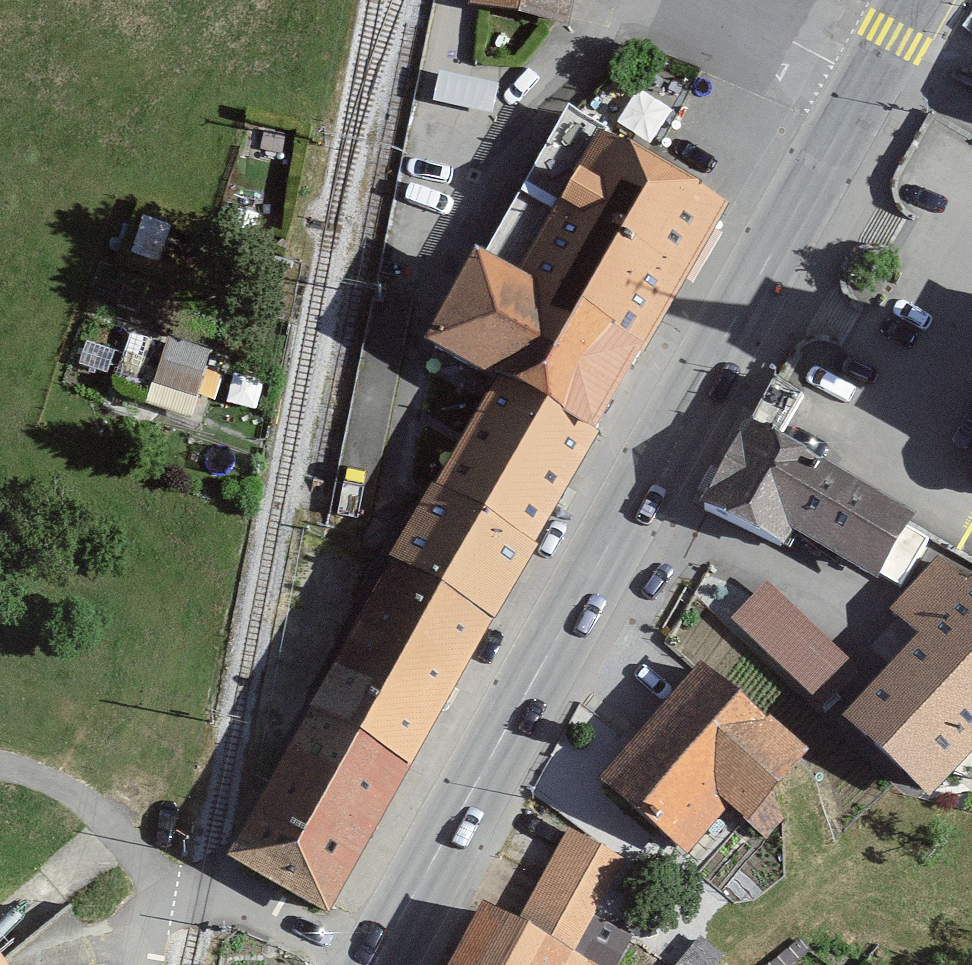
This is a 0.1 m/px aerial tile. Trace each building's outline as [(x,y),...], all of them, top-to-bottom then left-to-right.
[(562,0),(456,0),(559,19),(562,0)] [(691,198),(583,142),(508,285),(455,257),(416,332),(577,416),(691,198)] [(173,337),(158,379),(199,393),(213,351),(173,337)] [(782,365),(755,411),(780,425),(807,379),(782,365)] [(576,444),(482,389),(426,482),(521,538),(576,444)] [(878,579),(915,514),(751,423),(709,499),(787,542),(793,532),(878,579)] [(518,548),(412,491),(376,557),(482,614),(518,548)] [(949,551),(892,611),(919,636),(841,718),(927,799),(971,751),(971,573),(949,551)] [(303,706),(404,758),(477,619),(376,566),(303,706)] [(769,579),(733,616),(810,689),(846,651),(769,579)] [(778,748),(689,665),(586,775),(675,858),(778,748)] [(393,768),(305,720),(238,841),(327,889),(393,768)] [(468,901),(434,964),(589,964),(468,901)]
